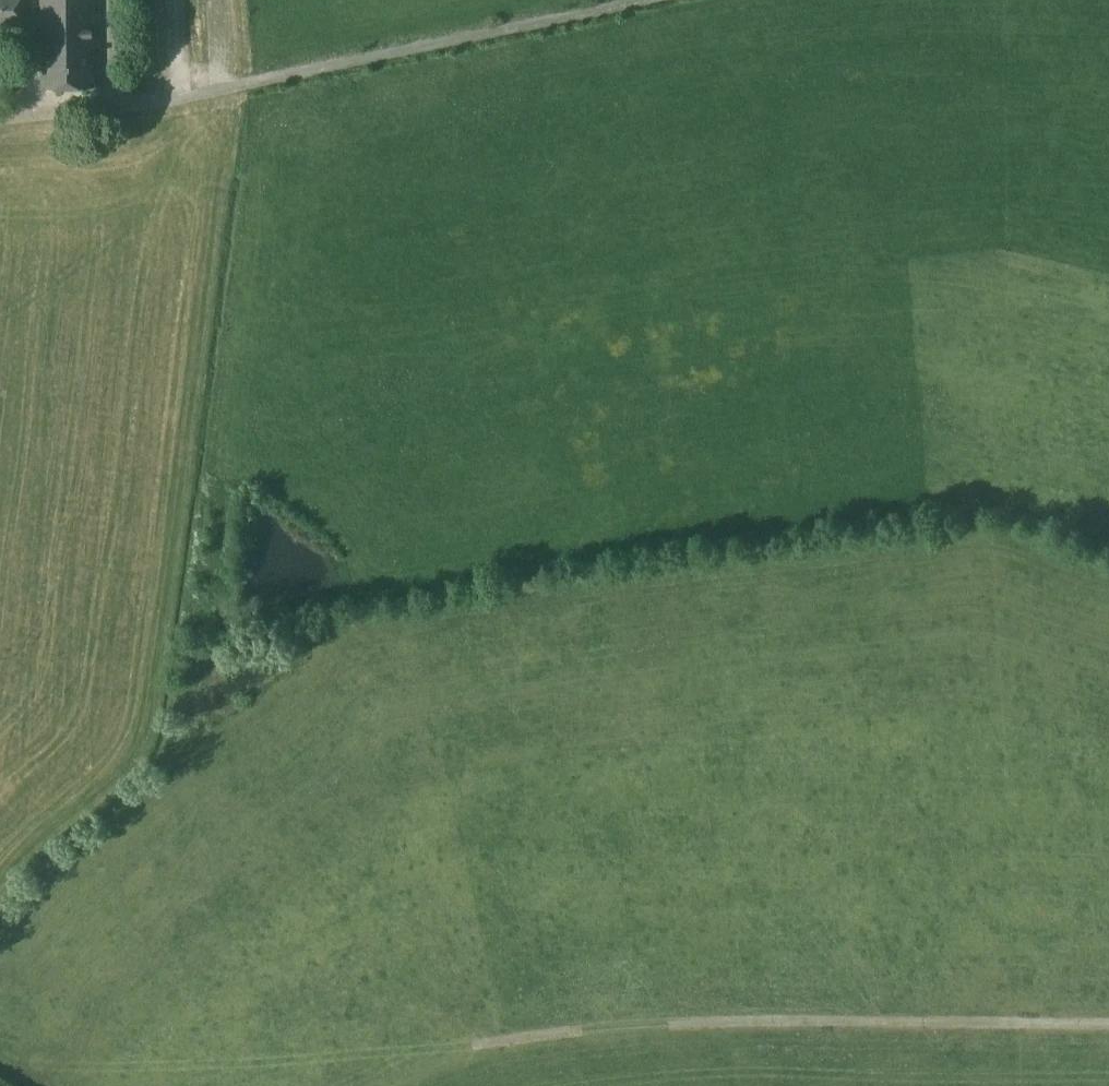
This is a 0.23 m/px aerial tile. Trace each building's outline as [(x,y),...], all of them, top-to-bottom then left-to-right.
[(20,28),(20,0),(0,0),(0,28),(20,28)] [(43,87),(93,87),(92,0),(42,0),(43,87)]
